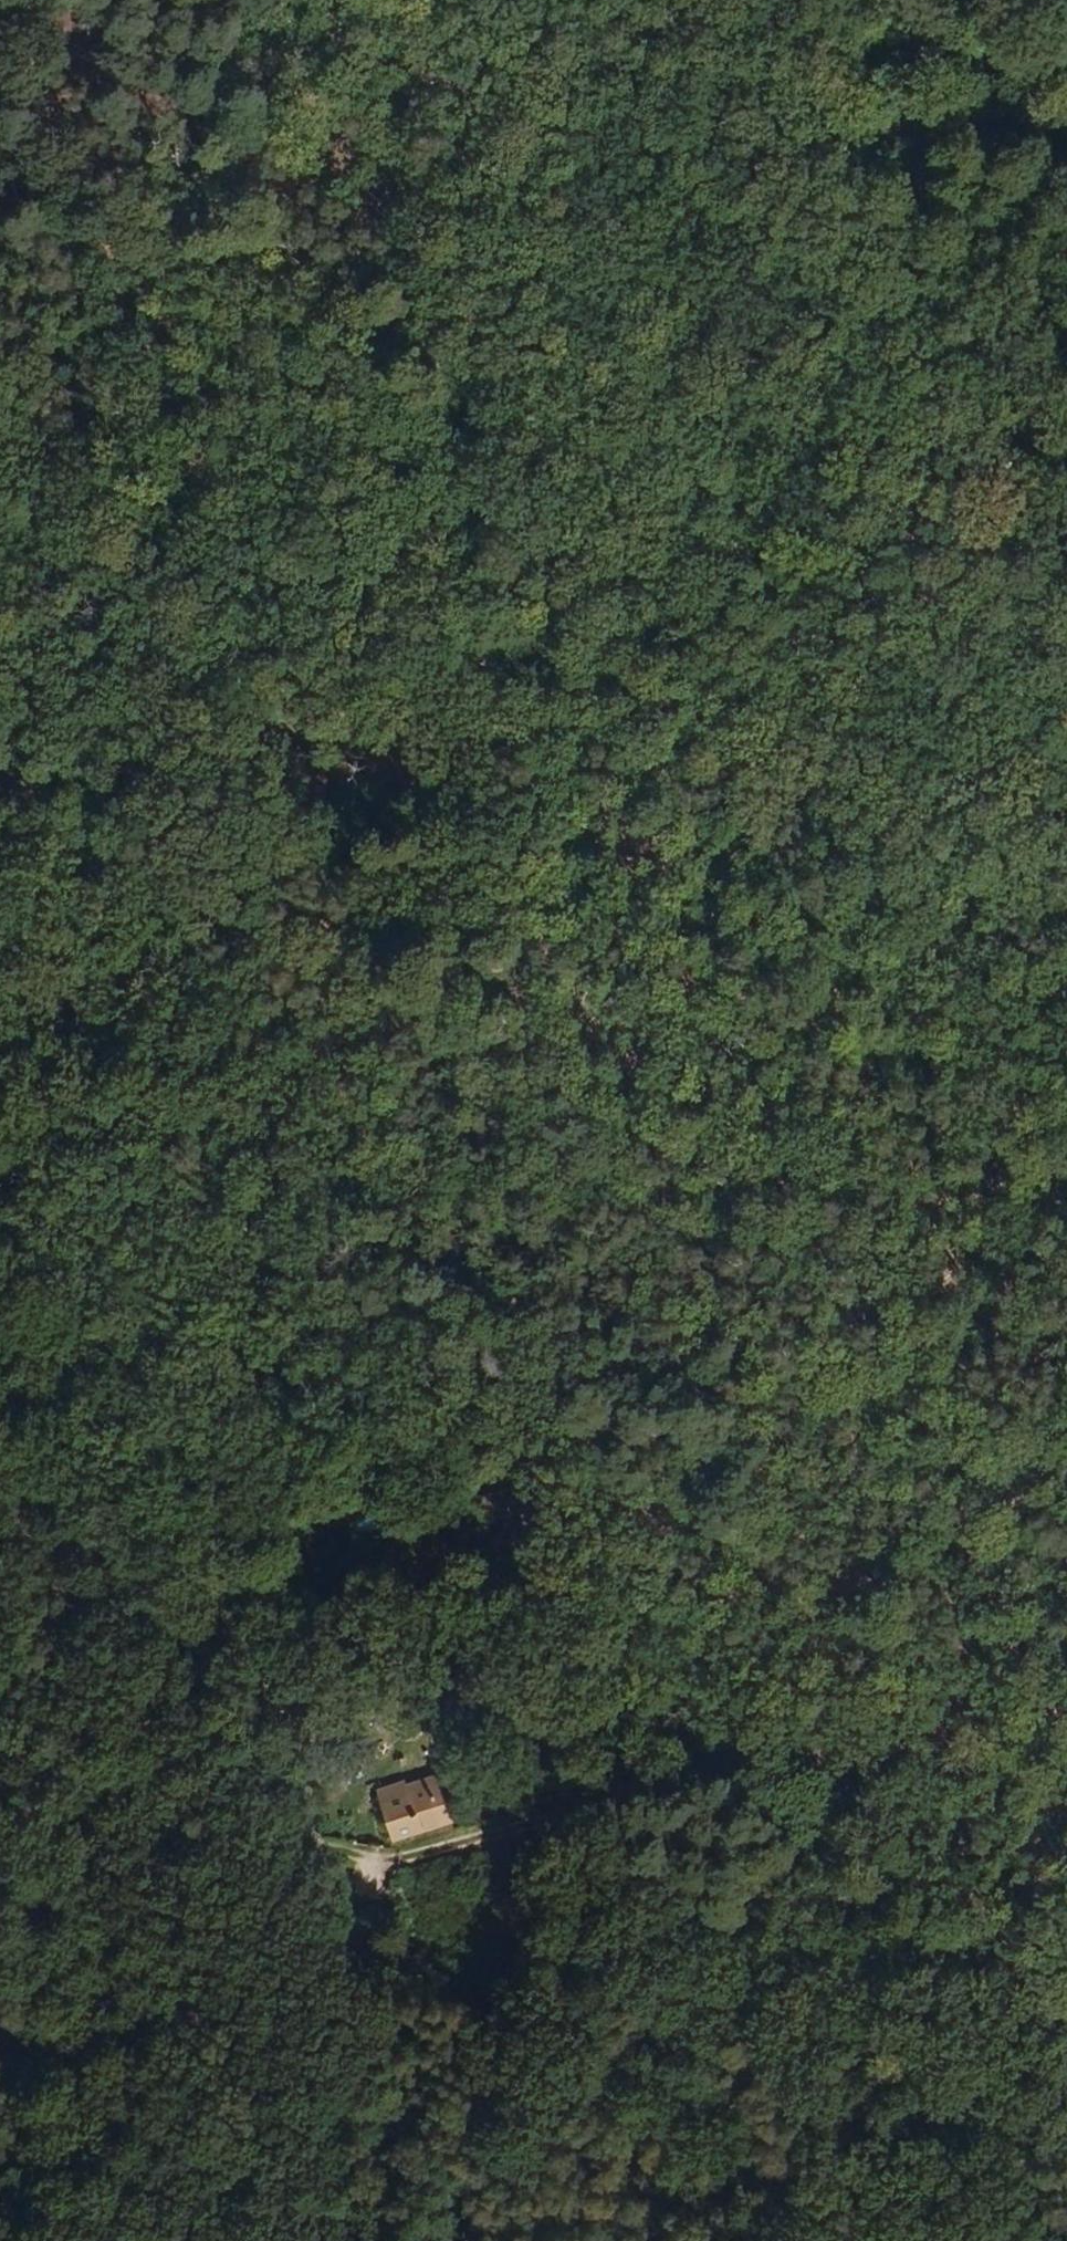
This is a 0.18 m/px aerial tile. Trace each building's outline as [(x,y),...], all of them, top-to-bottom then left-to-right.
[(500,1520),(525,1514),(518,1487),(493,1493),(500,1520)] [(407,1785),(417,1816),(472,1801),(458,1752),(431,1762),(435,1775),(407,1785)]
